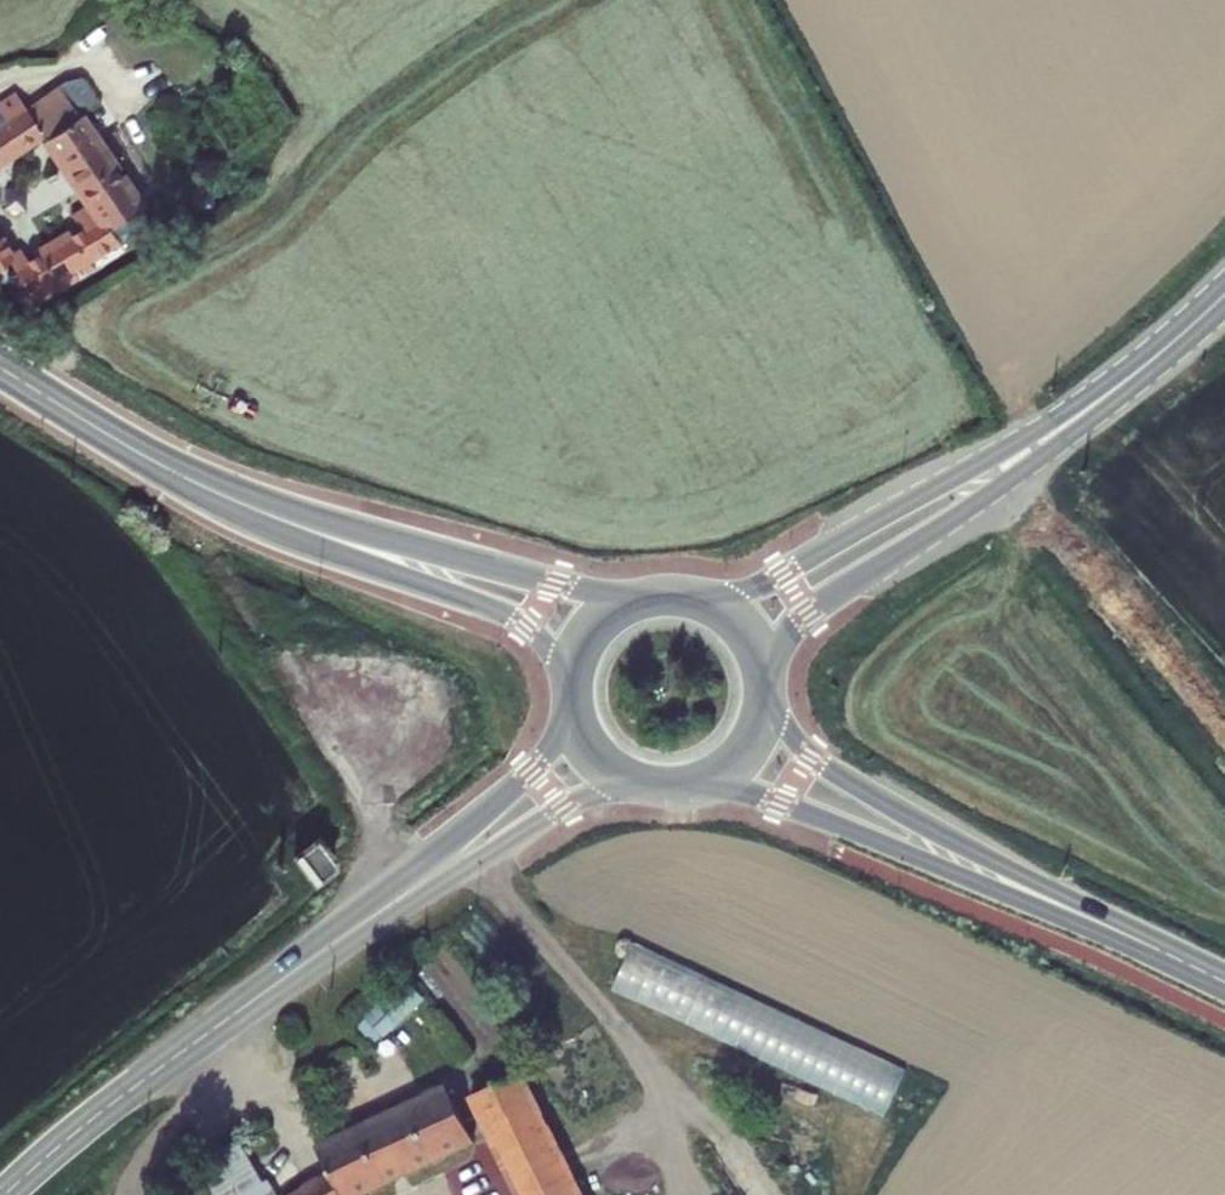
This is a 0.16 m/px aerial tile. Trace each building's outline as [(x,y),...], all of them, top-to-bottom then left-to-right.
[(45,133),(76,112),(92,101),(75,76),(66,80),(27,106),(45,133)] [(42,135),(69,174),(104,153),(76,112),(45,133),(27,106),(19,93),(1,105),(0,104),(0,163),(42,135)] [(142,209),(104,153),(69,174),(90,204),(99,218),(81,229),(14,269),(29,295),(119,242),(110,231),(142,209)] [(73,216),(81,229),(99,218),(90,204),(73,216)] [(11,260),(0,240),(0,266),(11,260)] [(318,838),(297,855),(318,882),(335,868),(336,860),(318,838)] [(450,949),(430,927),(321,1030),(337,1047),(325,1058),(330,1065),(450,949)] [(463,1084),(473,1102),(522,1077),(512,1059),(463,1084)] [(522,1077),(473,1102),(520,1194),(585,1194),(522,1077)] [(307,1146),(317,1169),(328,1194),(336,1194),(463,1140),(442,1091),(307,1146)] [(259,1174),(242,1137),(206,1155),(224,1193),(259,1174)] [(303,1177),(313,1194),(328,1194),(317,1169),(303,1177)] [(303,1177),(271,1194),(313,1194),(303,1177)]
